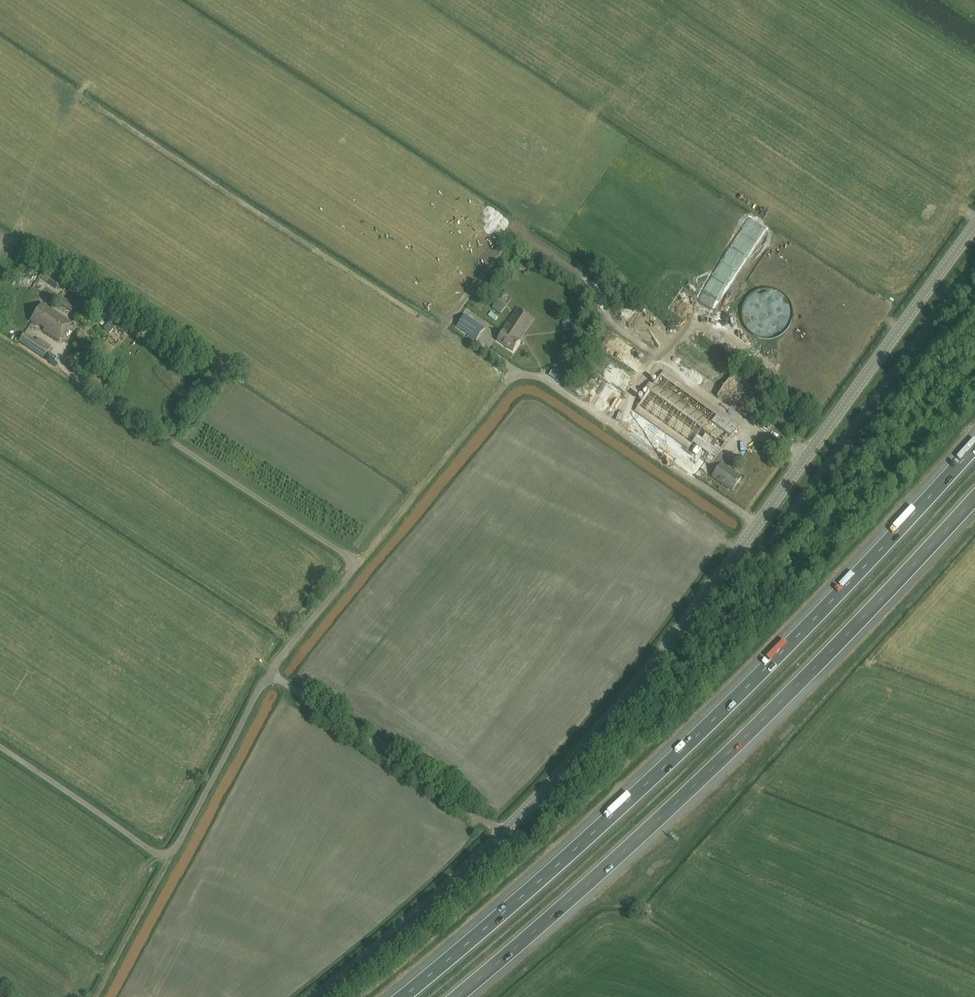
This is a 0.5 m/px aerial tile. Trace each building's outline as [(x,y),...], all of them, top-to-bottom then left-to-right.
[(43,272),(39,277),(56,289),(59,283),(43,272)] [(74,305),(61,295),(57,301),(70,311),(74,305)] [(59,341),(72,323),(42,303),(30,320),(38,326),(39,324),(45,328),(43,330),(59,341)] [(533,318),(519,308),(508,323),(508,324),(504,329),(505,330),(498,340),(512,350),(520,340),(517,338),(521,332),(523,333),(533,318)] [(468,330),(473,322),(462,315),(457,322),(468,330)] [(24,333),(18,342),(43,359),(51,347),(38,338),(36,341),(24,333)] [(618,383),(626,376),(617,366),(609,374),(618,383)] [(727,457),(720,452),(740,425),(664,371),(635,412),(711,466),(712,464),(718,469),(712,477),(732,491),(742,478),(723,464),(727,457)] [(734,373),(717,397),(746,418),(763,394),(734,373)] [(243,403),(238,408),(242,412),(247,407),(243,403)]
